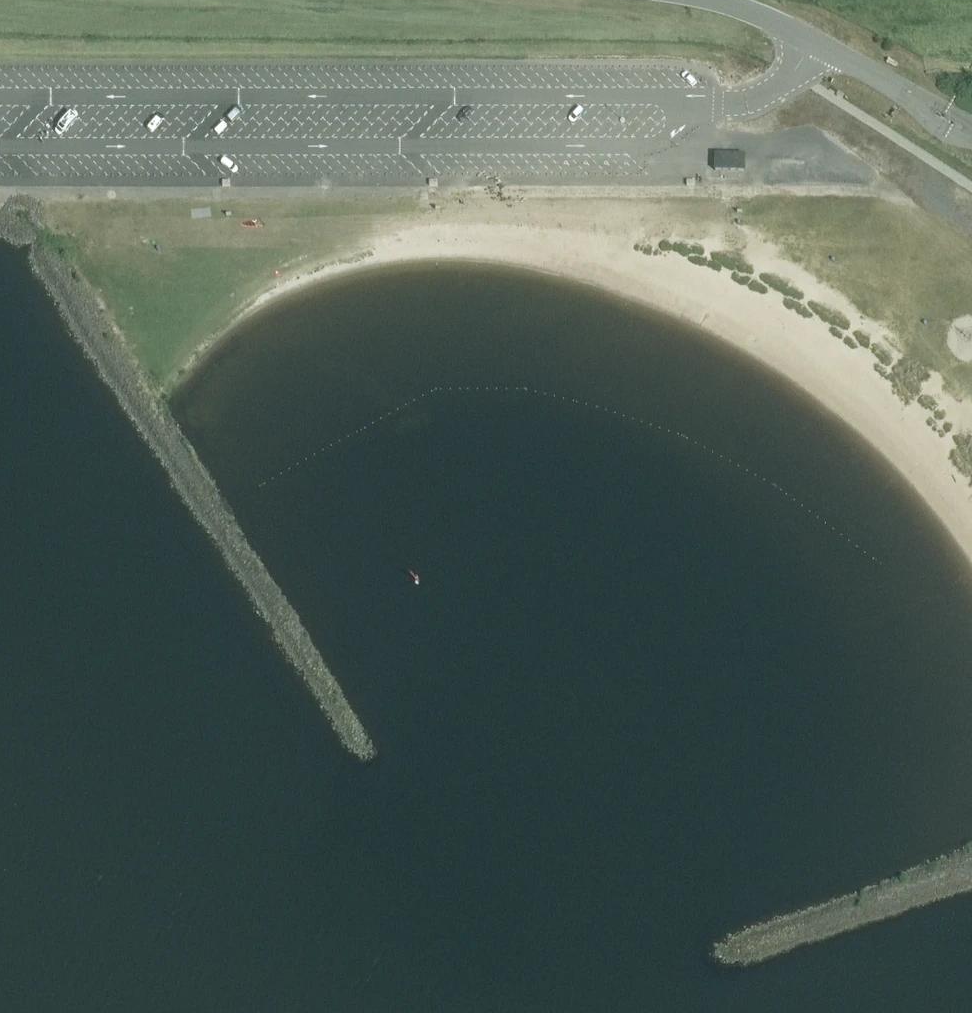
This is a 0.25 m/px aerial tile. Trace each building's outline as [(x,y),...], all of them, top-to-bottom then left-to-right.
[(714,158),(714,175),(745,175),(745,158),(714,158)]
